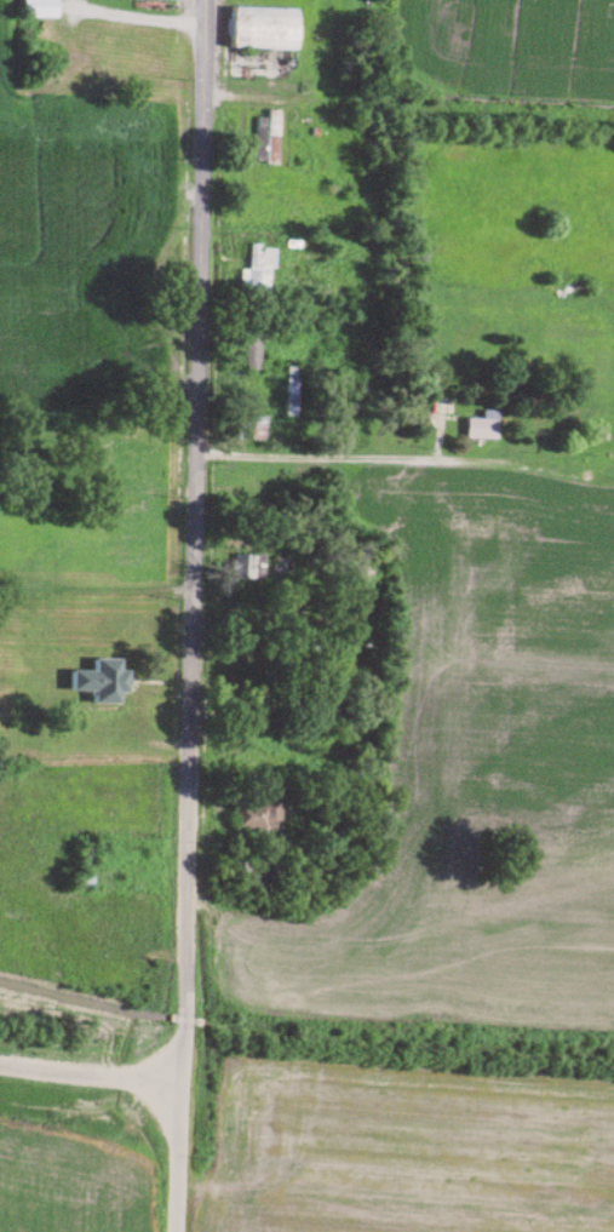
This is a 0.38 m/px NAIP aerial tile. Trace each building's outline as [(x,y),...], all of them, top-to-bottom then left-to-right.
[(55,0),(21,0),(21,17),(55,17),(55,0)] [(228,50),(293,51),(294,10),(229,8),(228,50)] [(265,177),(276,177),(276,122),(265,122),(265,177)] [(245,247),(245,294),(269,294),(269,247),(245,247)] [(257,370),(257,328),(243,328),(243,370),(257,370)] [(296,366),(283,366),(283,417),(296,417),(296,366)] [(232,440),(260,440),(260,416),(232,416),(232,440)] [(494,418),(463,418),(463,440),(494,440),(494,418)] [(261,580),(261,554),(233,554),(233,580),(261,580)] [(291,587),(284,587),(282,617),(289,617),(291,587)] [(125,693),(125,670),(117,670),(117,659),(93,659),(93,671),(70,671),(70,691),(91,691),(92,703),(117,703),(117,693),(125,693)] [(234,804),(234,829),(280,829),(280,799),(262,799),(262,804),(234,804)] [(90,877),(73,877),(73,886),(90,886),(90,877)]
